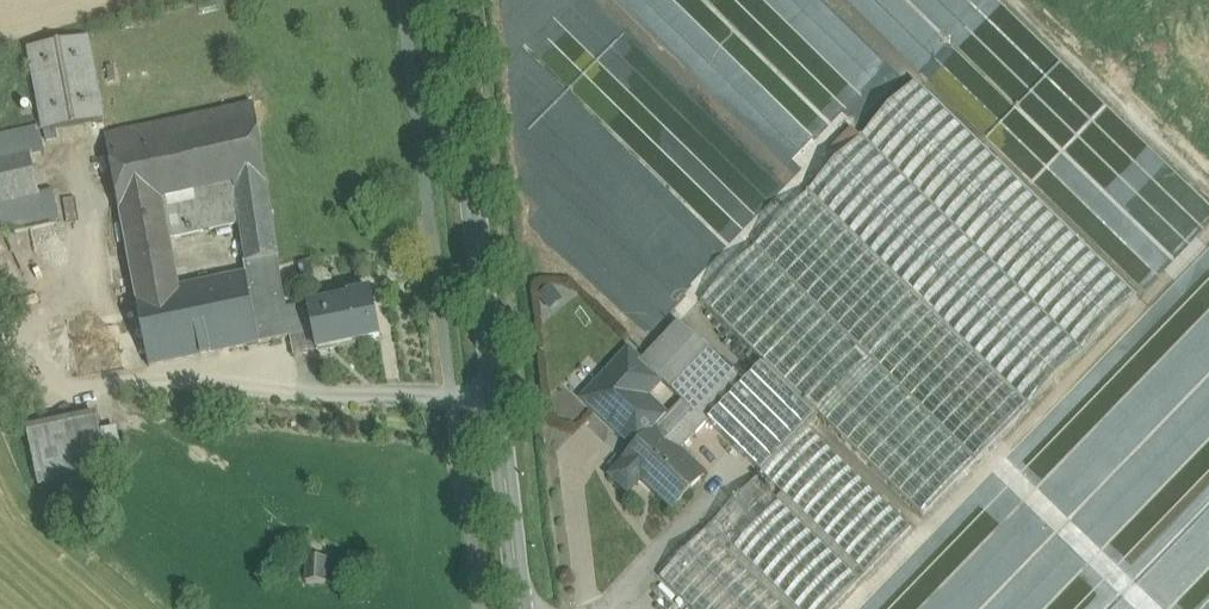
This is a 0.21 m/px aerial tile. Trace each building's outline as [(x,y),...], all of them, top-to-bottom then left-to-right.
[(88,39),(30,50),(45,132),(55,130),(104,121),(88,39)] [(1137,297),(916,82),(862,137),(853,128),(830,152),(839,161),(808,192),(1030,407),(1137,297)] [(309,309),(311,309),(310,305),(290,309),(254,122),(109,150),(150,366),(314,335),(309,309)] [(55,130),(45,132),(47,142),(57,140),(55,130)] [(0,162),(0,205),(41,196),(41,193),(39,193),(31,158),(33,158),(32,155),(0,162)] [(808,192),(702,302),(765,364),(924,517),(1030,407),(808,192)] [(311,309),(309,309),(314,335),(318,350),(380,337),(371,293),(350,297),(351,301),(311,309)] [(641,364),(661,383),(672,393),(710,353),(679,323),(641,364)] [(630,353),(585,401),(625,438),(642,442),(655,429),(655,430),(667,418),(646,399),(661,383),(641,364),(630,353)] [(710,353),(672,393),(683,403),(668,419),(691,441),(708,423),(744,385),(710,353)] [(765,364),(745,386),(744,385),(708,423),(762,475),(783,495),(778,500),(773,495),(776,492),(771,487),(767,490),(757,480),(660,579),(691,608),(834,608),(924,517),(765,364)] [(668,419),(657,431),(655,430),(655,429),(642,442),(624,462),(625,464),(611,477),(629,494),(642,480),(674,510),(705,477),(680,453),(691,441),(668,419)] [(98,420),(28,435),(39,486),(109,471),(98,420)] [(327,560),(308,559),(307,583),(327,584),(327,560)]
